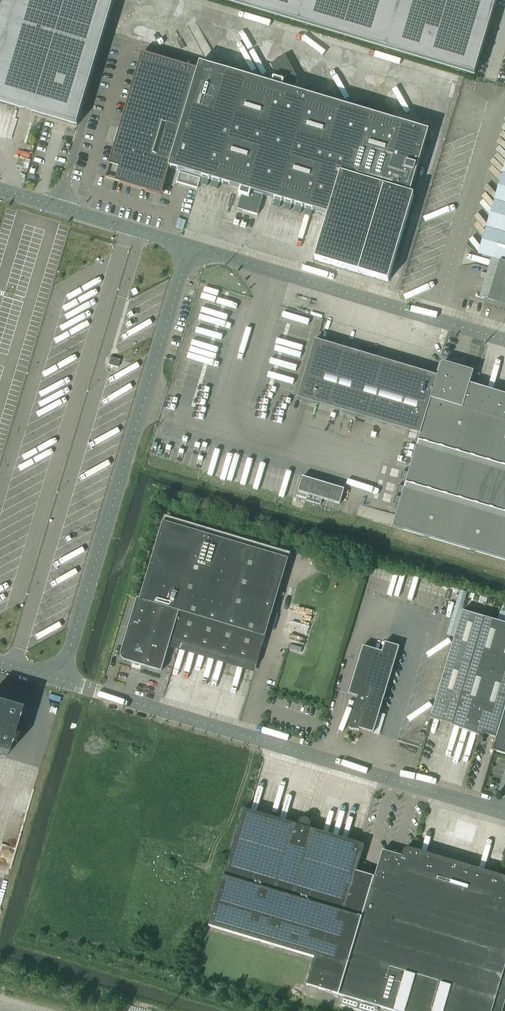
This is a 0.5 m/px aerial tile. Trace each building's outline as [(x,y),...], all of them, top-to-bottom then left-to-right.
[(72,124),(77,125),(115,0),(0,0),(0,102),(72,124)] [(424,60),(456,69),(475,75),(497,0),(224,0),(424,60)] [(105,176),(104,179),(161,196),(169,168),(170,168),(240,189),(239,195),(241,196),(238,206),(250,210),(249,213),(257,215),(263,196),(326,215),(328,215),(315,259),(388,281),(414,195),(410,194),(411,192),(429,131),(294,91),(298,79),(291,67),(289,69),(283,58),(270,65),(277,78),(277,79),(273,78),(272,84),(219,69),(200,63),(198,69),(198,70),(181,65),(173,62),(155,57),(143,53),(142,53),(115,144),(105,176)] [(176,183),(197,189),(200,178),(179,172),(176,183)] [(481,256),(500,261),(497,271),(489,297),(488,300),(504,305),(504,177),(481,256)] [(463,367),(450,363),(445,362),(444,364),(441,363),(438,375),(315,339),(298,397),(420,433),(394,525),(504,557),(504,394),(469,384),(474,370),(470,369),(463,367)] [(118,368),(120,360),(110,357),(109,359),(107,365),(118,368)] [(302,477),(298,492),(307,495),(306,501),(320,505),(322,499),(340,504),(344,489),(302,477)] [(180,643),(257,666),(289,559),(163,521),(140,599),(138,598),(123,651),(122,654),(122,656),(123,657),(124,658),(127,660),(161,670),(168,647),(178,650),(180,643)] [(498,738),(504,714),(504,624),(463,612),(431,718),(481,733),(480,737),(479,738),(478,739),(478,741),(479,742),(480,743),(482,743),(483,743),(484,741),(484,739),(484,738),(485,734),(498,738)] [(358,697),(350,725),(349,726),(349,727),(350,727),(350,728),(351,729),(352,729),(360,730),(360,729),(362,729),(374,733),(400,647),(385,642),(382,652),(363,646),(349,694),(358,697)] [(5,757),(18,711),(0,706),(0,756),(5,757)] [(498,738),(494,749),(504,752),(504,714),(498,738)] [(244,809),(209,925),(315,957),(307,984),(334,993),(369,875),(365,874),(356,871),(364,845),(365,845),(360,843),(359,843),(309,828),(310,826),(300,823),(299,825),(244,808),(244,809)] [(334,993),(339,994),(371,1004),(396,1010),(492,1010),(504,967),(504,887),(501,886),(497,885),(412,859),(409,858),(401,856),(385,851),(383,850),(375,877),(369,875),(334,993)]
